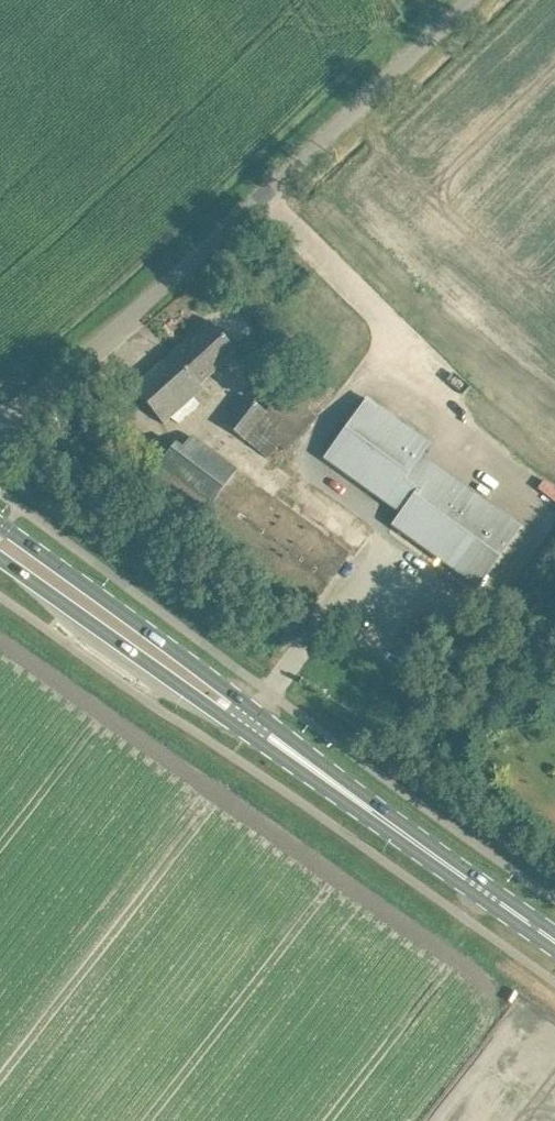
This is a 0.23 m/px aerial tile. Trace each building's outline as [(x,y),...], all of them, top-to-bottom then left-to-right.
[(236,351),(224,337),(209,321),(132,389),(162,423),(168,417),(178,424),(199,406),(201,408),(210,399),(198,384),(236,351)] [(222,422),(269,459),(279,446),(288,453),(317,417),(307,410),(315,400),(291,380),(266,412),(244,395),(222,422)] [(435,466),(434,468),(420,458),(430,444),(367,399),(324,459),(387,504),(388,502),(402,512),(392,525),(477,587),(520,527),(435,466)] [(174,441),(153,470),(140,488),(310,609),(323,591),(351,553),(235,469),(236,467),(191,434),(181,446),(174,441)]
